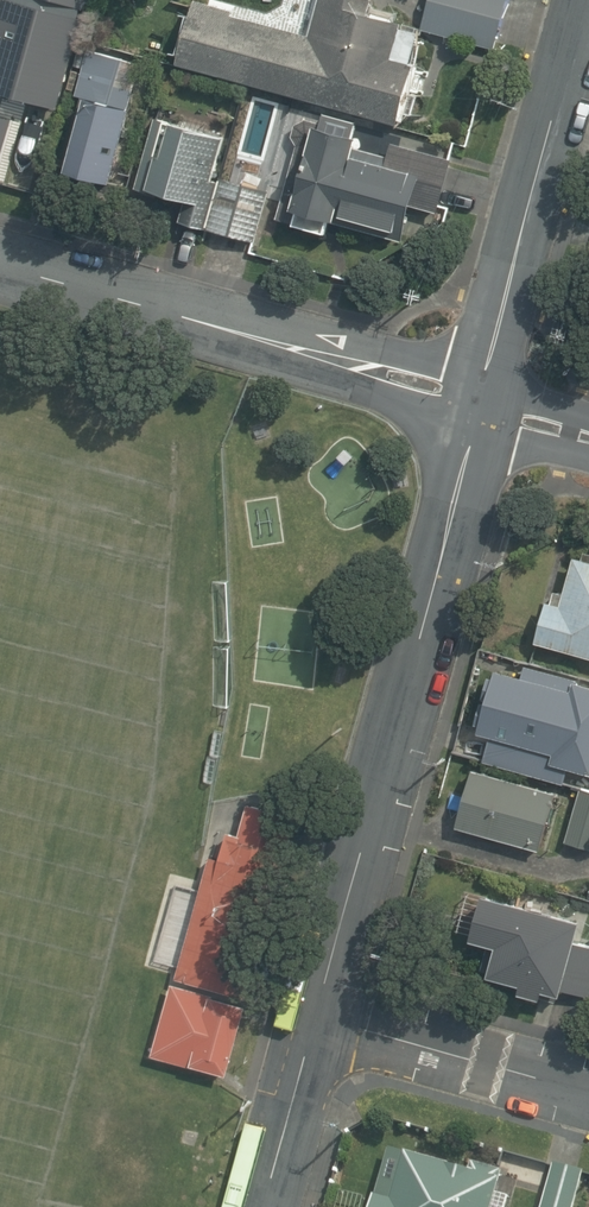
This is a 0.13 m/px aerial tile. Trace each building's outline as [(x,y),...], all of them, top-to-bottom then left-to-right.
[(62,108),(87,18),(77,15),(79,8),(75,6),(76,0),(48,0),(46,7),(19,0),(1,0),(0,3),(0,91),(62,108)] [(396,120),(397,115),(403,117),(418,61),(409,58),(417,28),(398,23),(400,17),(367,8),(369,0),(316,0),(307,31),(193,0),(177,60),(396,120)] [(493,45),(506,0),(426,0),(419,25),(493,45)] [(68,170),(108,181),(141,61),(87,46),(75,92),(89,95),(68,170)] [(279,218),(327,231),(331,218),(337,220),(339,214),(408,232),(415,207),(440,213),(454,159),(393,143),(391,151),(358,144),(360,136),(354,135),(358,123),(324,114),(322,122),(307,118),(296,124),(293,136),(298,145),(279,218)] [(14,119),(0,116),(0,172),(14,119)] [(181,222),(256,243),(270,191),(222,177),(221,180),(214,178),(225,137),(166,121),(156,155),(146,153),(136,189),(141,190),(140,193),(161,199),(163,194),(187,201),(181,222)] [(588,657),(588,551),(585,550),(583,558),(576,556),(566,593),(556,590),(553,601),(549,600),(537,643),(588,657)] [(580,686),(582,679),(529,664),(526,676),(505,671),(495,707),(517,713),(502,766),(567,783),(570,769),(588,774),(588,688),(580,686)] [(459,826),(541,849),(558,789),(476,767),(459,826)] [(588,847),(588,790),(582,788),(567,840),(588,847)] [(177,980),(244,998),(294,815),(250,804),(241,836),(230,833),(223,859),(211,856),(177,980)] [(451,957),(553,985),(574,908),(520,893),(522,887),(483,876),(481,882),(473,880),(451,957)] [(588,995),(588,945),(569,940),(556,986),(588,995)] [(155,1054),(229,1074),(249,1004),(174,984),(155,1054)] [(503,1201),(496,1199),(505,1169),(475,1161),(472,1169),(407,1151),(397,1189),(394,1183),(381,1190),(382,1197),(377,1196),(374,1206),(502,1206),(503,1201)]
